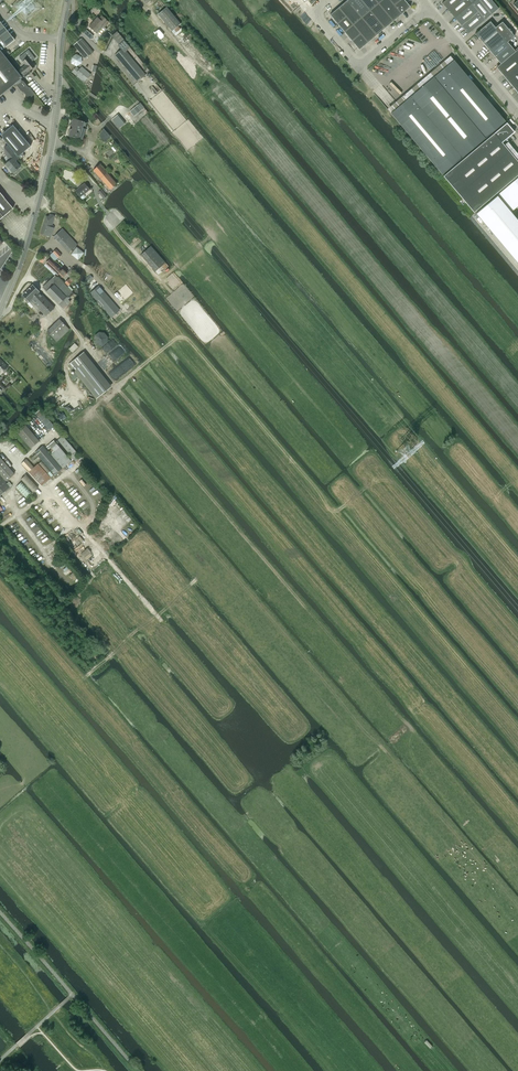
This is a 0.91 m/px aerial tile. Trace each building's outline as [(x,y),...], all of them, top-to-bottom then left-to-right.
[(338,8),(346,16),(353,25),(362,18),(347,0),(338,8)] [(362,18),(370,11),(361,0),(347,0),(362,18)] [(370,11),(378,4),(376,0),(361,0),(370,11)] [(393,21),(402,14),(394,5),(390,0),(383,0),(378,4),(393,21)] [(402,14),(410,7),(405,0),(400,0),(394,5),(402,14)] [(442,3),(454,18),(475,0),(446,0),(442,3)] [(454,18),(465,31),(467,30),(469,33),(498,8),(491,0),(475,0),(454,18)] [(370,11),(385,28),(393,21),(378,4),(370,11)] [(172,31),(181,24),(166,7),(158,14),(172,31)] [(330,15),(337,24),(346,16),(338,8),(330,15)] [(362,18),(376,35),(385,28),(370,11),(362,18)] [(97,18),(89,27),(96,33),(103,25),(105,27),(109,23),(102,16),(99,19),(97,18)] [(337,24),(345,32),(351,27),(353,25),(346,16),(337,24)] [(353,25),(360,34),(368,42),(376,35),(362,18),(353,25)] [(490,21),(476,33),(479,36),(478,37),(490,52),(505,39),(507,42),(514,36),(502,22),(495,27),(490,21)] [(8,31),(1,22),(0,23),(0,38),(8,31)] [(345,32),(352,41),(359,35),(360,34),(353,25),(351,27),(345,32)] [(1,41),(0,42),(0,43),(2,46),(4,44),(6,47),(15,40),(8,31),(0,38),(0,40),(1,41)] [(119,45),(124,41),(116,32),(112,36),(119,45)] [(359,50),(368,42),(360,34),(359,35),(352,41),(359,50)] [(93,53),(84,41),(81,39),(73,45),(85,59),(93,53)] [(505,39),(490,52),(495,58),(510,45),(507,42),(505,39)] [(20,47),(18,44),(11,50),(13,53),(20,47)] [(121,49),(115,55),(138,82),(146,75),(126,51),(130,48),(130,47),(128,44),(127,44),(123,48),(121,49)] [(510,45),(495,58),(501,64),(515,51),(510,45)] [(24,53),(28,57),(31,61),(32,61),(37,57),(36,56),(38,54),(35,50),(33,49),(32,49),(31,50),(29,48),(24,53)] [(496,67),(517,93),(517,49),(515,51),(501,64),(496,67)] [(16,82),(18,84),(17,85),(23,92),(23,91),(29,98),(35,94),(29,87),(23,80),(22,81),(20,79),(22,78),(0,50),(0,96),(16,82)] [(76,54),(73,56),(71,57),(71,63),(77,66),(82,63),(82,57),(76,54)] [(25,77),(28,74),(31,72),(30,70),(35,66),(32,61),(31,61),(28,57),(23,61),(25,65),(19,70),(25,77)] [(412,95),(391,113),(442,174),(463,157),(484,139),(505,121),(454,60),(433,78),(412,95)] [(76,66),(71,72),(84,82),(90,74),(81,66),(79,69),(76,66)] [(101,102),(111,109),(116,103),(115,102),(118,98),(111,94),(108,98),(106,96),(101,102)] [(138,105),(130,111),(134,116),(144,108),(140,103),(138,105)] [(112,119),(119,128),(125,123),(120,118),(118,116),(116,116),(112,119)] [(70,130),(69,135),(82,139),(86,123),(73,119),(70,129),(69,128),(69,129),(70,130)] [(507,123),(444,176),(474,212),(517,175),(517,161),(502,142),(514,132),(507,123)] [(18,156),(22,153),(31,146),(13,125),(2,134),(2,138),(18,156)] [(5,164),(12,172),(20,166),(15,161),(18,158),(13,153),(7,145),(4,148),(5,154),(10,160),(5,164)] [(93,169),(109,188),(110,189),(117,183),(107,172),(100,163),(93,169)] [(80,197),(81,198),(82,199),(83,199),(84,198),(85,196),(84,195),(83,194),(89,189),(84,183),(75,191),(80,197)] [(1,218),(13,208),(0,192),(0,219),(1,218)] [(475,213),(517,264),(517,221),(496,195),(475,213)] [(45,216),(40,233),(50,237),(53,228),(51,227),(54,216),(49,214),(48,217),(45,216)] [(77,244),(62,229),(54,236),(69,252),(77,244)] [(155,271),(165,263),(151,246),(141,255),(155,271)] [(61,255),(56,249),(50,254),(55,260),(58,257),(58,258),(61,255)] [(45,263),(51,269),(55,265),(49,259),(45,263)] [(55,265),(51,269),(57,275),(59,273),(63,277),(67,273),(62,269),(61,270),(55,265)] [(54,276),(43,287),(42,287),(62,308),(70,301),(68,299),(74,293),(60,279),(54,276)] [(46,315),(54,308),(39,292),(39,291),(33,285),(22,295),(27,300),(26,302),(27,303),(29,301),(37,310),(39,308),(46,315)] [(99,286),(90,293),(112,318),(120,311),(99,286)] [(46,331),(56,342),(69,329),(59,319),(46,331)] [(94,341),(97,345),(103,346),(107,342),(108,337),(105,332),(99,332),(95,335),(94,341)] [(81,354),(68,364),(96,399),(108,389),(81,354)] [(0,359),(0,373),(1,374),(8,367),(0,359)] [(54,426),(40,410),(35,413),(50,430),(54,426)] [(39,441),(25,425),(17,432),(31,448),(39,441)] [(54,440),(46,446),(52,453),(51,454),(63,468),(71,460),(74,458),(78,454),(63,436),(58,440),(70,454),(68,456),(54,440)] [(7,437),(1,442),(6,448),(11,442),(7,437)] [(54,475),(61,469),(62,468),(43,445),(35,452),(36,454),(32,457),(33,459),(37,456),(54,475)] [(0,457),(0,474),(6,481),(15,474),(0,457)] [(26,459),(21,463),(39,482),(42,479),(45,482),(51,477),(38,464),(34,467),(26,459)] [(33,492),(38,487),(26,475),(21,479),(33,492)] [(12,485),(9,482),(7,484),(0,476),(0,496),(12,485)] [(16,487),(26,498),(32,492),(22,481),(16,487)] [(63,555),(60,551),(53,557),(56,561),(63,555)]
